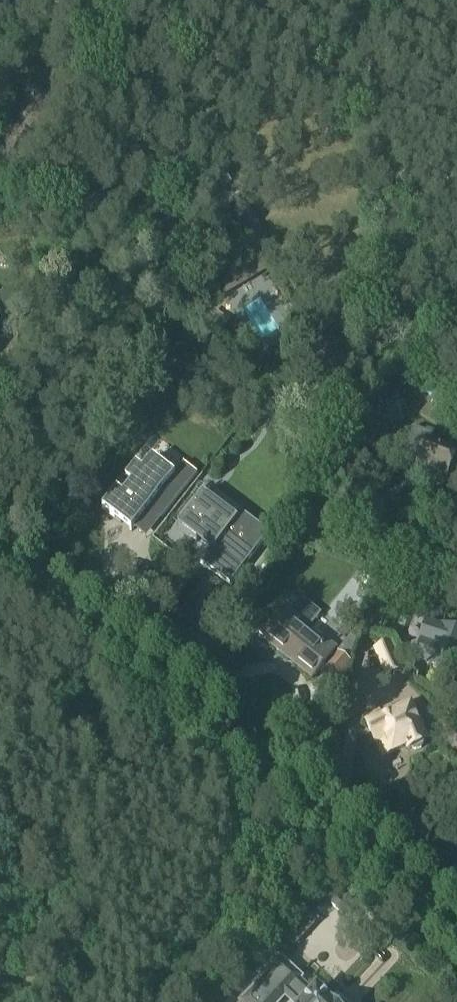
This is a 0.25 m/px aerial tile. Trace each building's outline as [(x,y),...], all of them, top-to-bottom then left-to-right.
[(405,451),(400,465),(416,471),(417,467),(431,473),(427,482),(436,485),(443,488),(444,487),(448,475),(450,475),(450,474),(451,474),(451,473),(452,472),(453,471),(453,470),(454,469),(454,468),(455,467),(455,466),(455,463),(455,461),(454,460),(455,458),(456,456),(429,446),(432,437),(413,429),(405,451)] [(102,511),(131,534),(134,531),(150,511),(162,521),(196,476),(184,467),(174,479),(152,462),(143,474),(135,468),(125,481),(132,486),(123,497),(116,493),(102,511)] [(208,553),(200,565),(229,587),(268,535),(238,513),(234,519),(203,495),(193,508),(190,512),(177,529),(208,553)] [(306,633),(320,615),(300,599),(286,616),(285,616),(276,626),(270,621),(259,634),(265,640),(265,641),(311,679),(335,650),(325,642),(321,646),(306,633)] [(427,623),(419,643),(411,645),(409,652),(414,659),(413,660),(455,676),(456,671),(456,633),(442,627),(441,629),(427,623)] [(386,676),(401,669),(390,644),(375,651),(386,676)] [(338,654),(322,672),(335,683),(351,664),(338,654)] [(394,715),(391,708),(377,714),(379,716),(365,722),(375,744),(378,743),(384,757),(406,748),(407,751),(409,750),(409,751),(412,750),(412,751),(416,752),(422,749),(423,746),(422,745),(425,744),(423,739),(424,738),(425,735),(423,729),(419,728),(418,729),(409,709),(394,715)] [(245,1001),(281,1001),(284,999),(287,1001),(322,1001),(315,995),(312,999),(297,985),(299,982),(280,964),(245,1001)]
